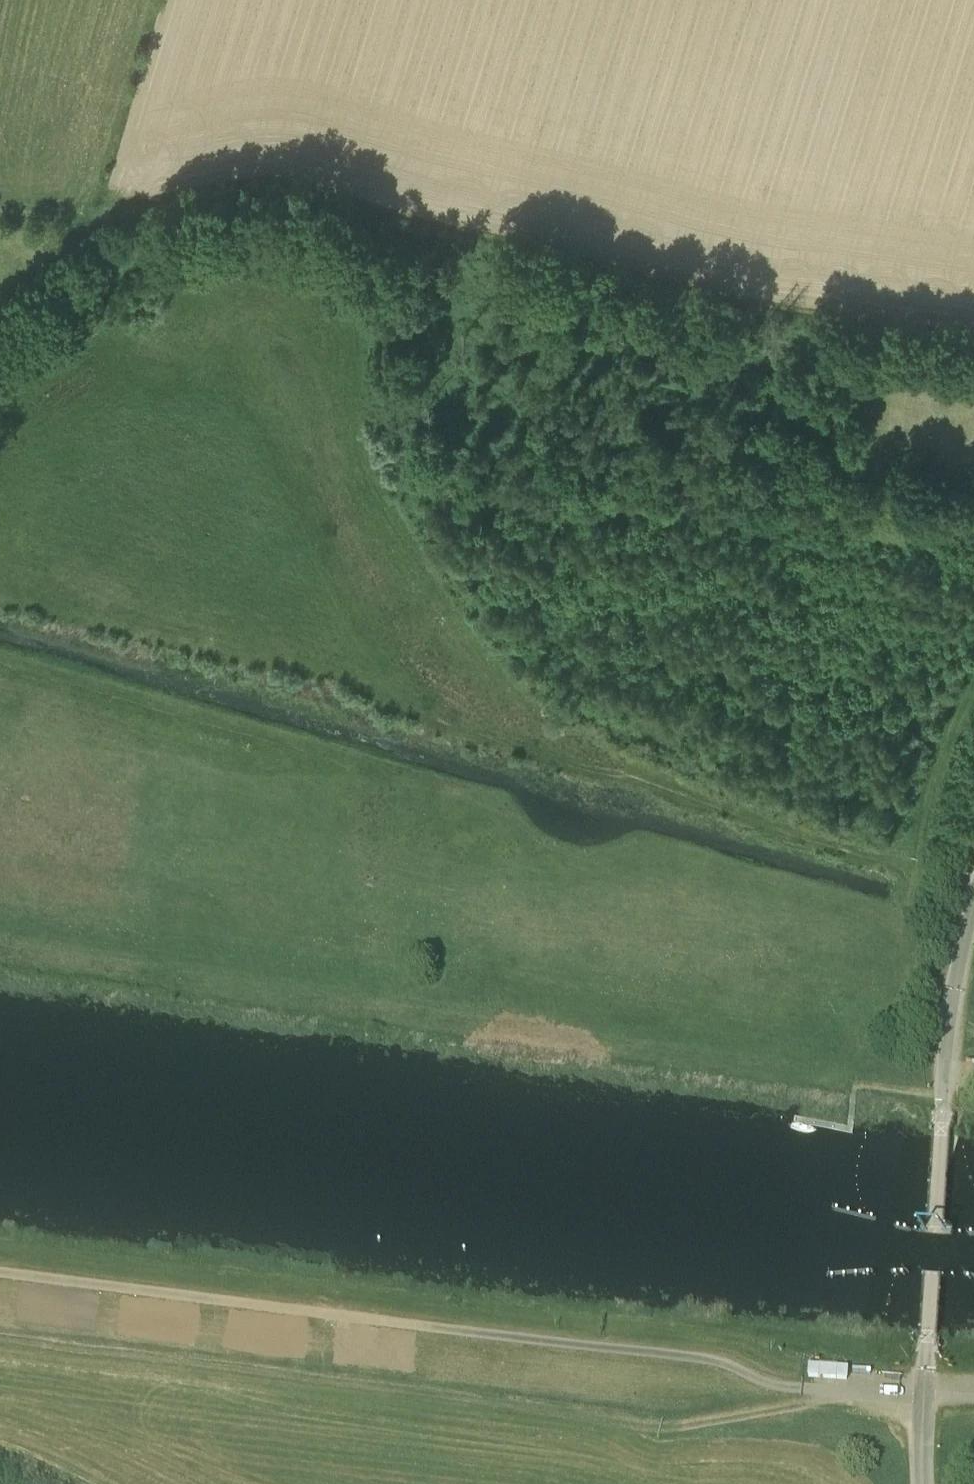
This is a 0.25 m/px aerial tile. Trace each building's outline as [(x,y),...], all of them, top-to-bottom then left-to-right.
[(950,1222),(947,1221),(924,1220),(920,1221),(919,1225),(920,1229),(924,1231),(946,1232),(949,1232),(951,1230),(952,1227),(952,1224),(950,1222)]
